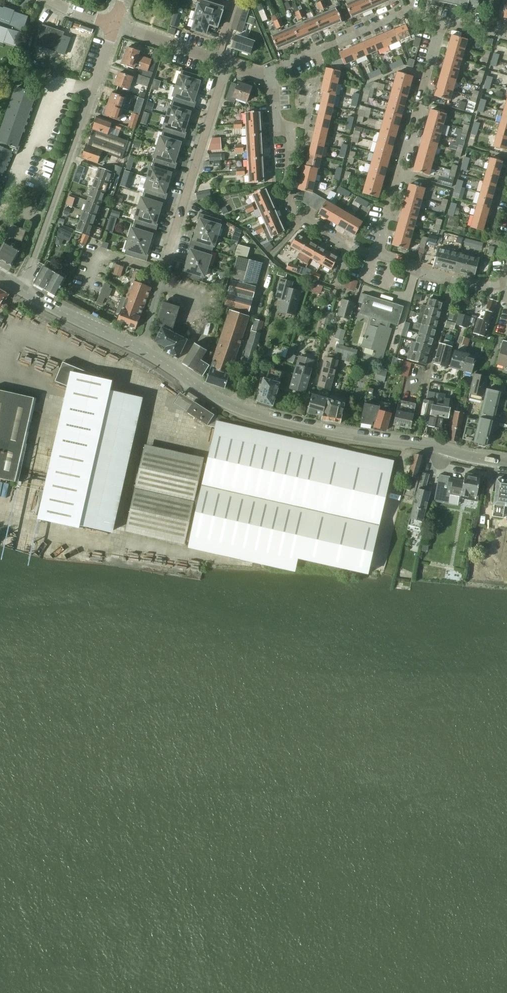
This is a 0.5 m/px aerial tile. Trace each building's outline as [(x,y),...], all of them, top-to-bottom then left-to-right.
[(196,11),(197,12),(219,19),(222,11),(221,11),(222,8),(212,4),(213,0),(201,0),(200,1),(200,0),(199,4),(198,4),(196,11)] [(362,13),(356,0),(355,0),(345,4),(351,18),(362,13)] [(362,13),(373,9),(369,0),(356,0),(362,13)] [(373,9),(384,4),(382,0),(369,0),(373,9)] [(443,3),(444,0),(431,0),(430,6),(442,8),(443,3)] [(455,6),(467,8),(467,6),(468,0),(456,0),(455,6)] [(467,6),(477,8),(479,0),(468,0),(467,6)] [(3,44),(4,43),(17,47),(22,33),(20,32),(21,30),(23,31),(28,17),(14,12),(14,11),(3,7),(3,8),(0,7),(0,43),(3,44)] [(241,33),(248,10),(238,7),(231,29),(241,33)] [(325,13),(331,26),(342,22),(336,8),(325,13)] [(217,27),(219,19),(197,12),(196,11),(193,20),(195,20),(192,30),(205,34),(207,28),(215,30),(216,27),(217,27)] [(314,18),(320,31),(331,26),(325,13),(314,18)] [(249,16),(247,23),(253,25),(255,18),(254,18),(253,15),(251,14),(250,17),(249,16)] [(303,22),(309,36),(320,31),(314,18),(303,22)] [(293,27),(298,41),(309,36),(303,22),(293,27)] [(394,30),(399,41),(411,36),(406,25),(394,30)] [(56,52),(63,33),(42,26),(36,45),(56,52)] [(170,27),(168,33),(174,35),(176,29),(170,27)] [(282,32),(288,45),(298,41),(293,27),(282,32)] [(383,35),(388,46),(399,41),(394,30),(383,35)] [(277,50),(288,45),(282,32),(271,36),(277,50)] [(372,39),(377,51),(388,46),(383,35),(372,39)] [(250,54),(254,43),(236,36),(232,48),(250,54)] [(451,36),(449,45),(464,50),(467,40),(451,36)] [(361,44),(366,55),(377,51),(372,39),(361,44)] [(350,49),(355,60),(366,55),(361,44),(350,49)] [(449,45),(446,56),(462,60),(464,50),(449,45)] [(497,46),(493,59),(498,61),(500,54),(505,56),(506,48),(497,46)] [(124,56),(150,65),(154,66),(160,50),(155,48),(151,60),(138,56),(139,52),(128,48),(127,47),(124,56)] [(342,59),(333,63),(341,66),(344,64),(344,65),(355,60),(350,49),(340,53),(342,59)] [(393,59),(395,62),(397,68),(403,65),(398,52),(392,54),(394,58),(393,59)] [(121,65),(122,65),(133,69),(134,67),(147,72),(150,65),(124,56),(121,65)] [(446,56),(443,66),(459,70),(462,60),(446,56)] [(326,68),(324,80),(337,83),(340,72),(339,71),(341,66),(333,63),(331,69),(326,68)] [(367,74),(370,80),(376,77),(373,71),(370,63),(366,65),(370,73),(367,74)] [(443,66),(440,76),(456,80),(459,70),(443,66)] [(373,71),(376,77),(381,75),(379,69),(373,71)] [(181,70),(176,86),(196,92),(199,83),(202,84),(204,77),(181,70)] [(397,72),(394,82),(410,87),(413,77),(397,72)] [(114,85),(115,86),(128,90),(132,78),(118,73),(114,85)] [(138,75),(136,83),(147,87),(150,79),(138,75)] [(440,76),(437,86),(453,90),(456,80),(440,76)] [(321,92),(324,93),(334,95),(337,83),(324,80),(321,92)] [(364,90),(362,96),(363,96),(368,97),(369,91),(370,87),(372,87),(373,82),(365,86),(364,90)] [(394,82),(391,92),(407,97),(410,87),(394,82)] [(246,102),(251,88),(238,83),(237,85),(231,83),(225,100),(234,103),(235,98),(246,102)] [(176,86),(172,101),(194,108),(196,102),(193,101),(196,92),(176,86)] [(450,101),(453,90),(437,86),(434,96),(450,101)] [(3,173),(11,153),(17,155),(20,146),(16,145),(35,95),(17,88),(0,132),(0,172),(3,173)] [(391,92),(388,102),(404,107),(407,97),(391,92)] [(112,93),(108,105),(122,110),(122,109),(126,111),(127,111),(131,101),(130,99),(126,98),(112,93)] [(324,93),(321,105),(333,107),(335,96),(334,95),(324,93)] [(147,102),(145,109),(152,111),(154,104),(147,101),(147,102)] [(172,101),(167,117),(186,123),(189,114),(192,114),(194,108),(172,101)] [(388,102),(385,113),(401,117),(404,107),(388,102)] [(108,105),(104,116),(105,116),(119,121),(122,110),(108,105)] [(321,105),(318,116),(330,119),(333,107),(321,105)] [(430,110),(427,120),(443,124),(446,114),(430,110)] [(245,112),(245,124),(260,123),(260,112),(245,112)] [(132,113),(129,123),(136,126),(136,123),(139,116),(132,113)] [(385,113),(383,123),(398,127),(401,117),(385,113)] [(499,127),(506,129),(506,116),(502,115),(499,127)] [(318,116),(315,128),(315,129),(315,132),(321,133),(321,131),(321,129),(327,131),(330,119),(318,116)] [(93,129),(90,139),(124,151),(128,141),(107,134),(110,127),(111,122),(97,117),(92,129),(93,129)] [(167,117),(162,132),(184,139),(186,133),(183,132),(186,123),(167,117)] [(427,120),(425,130),(440,135),(443,124),(427,120)] [(111,122),(110,127),(113,128),(120,131),(122,126),(115,124),(111,122)] [(474,122),(471,132),(477,133),(480,123),(474,122)] [(245,124),(246,136),(261,135),(260,123),(245,124)] [(383,123),(380,133),(396,137),(398,127),(383,123)] [(355,126),(353,136),(359,138),(360,132),(362,132),(363,128),(355,126)] [(452,127),(450,133),(459,136),(461,130),(452,127)] [(496,139),(506,142),(506,129),(499,127),(496,139)] [(315,132),(312,143),(324,146),(327,134),(327,132),(327,131),(321,129),(321,131),(321,133),(315,132)] [(425,130),(422,140),(437,145),(440,135),(425,130)] [(459,140),(464,142),(465,142),(466,137),(467,131),(462,130),(459,140)] [(162,132),(157,147),(177,153),(180,144),(183,145),(184,139),(162,132)] [(380,133),(377,143),(393,147),(396,137),(380,133)] [(246,136),(247,148),(262,147),(261,135),(246,136)] [(208,150),(221,150),(220,138),(212,138),(208,150)] [(341,145),(340,150),(347,151),(349,140),(342,138),(340,145),(341,145)] [(86,146),(82,158),(98,164),(102,152),(107,154),(111,155),(121,159),(124,151),(90,139),(87,147),(86,146)] [(493,146),(505,150),(506,143),(506,142),(496,139),(493,146)] [(422,140),(419,150),(434,155),(437,145),(422,140)] [(134,141),(132,148),(139,151),(142,143),(134,141)] [(474,143),(473,145),(490,150),(491,146),(475,141),(474,143)] [(312,143),(309,155),(321,158),(324,146),(312,143)] [(377,143),(374,153),(390,157),(393,147),(377,143)] [(157,147),(152,162),(175,169),(177,163),(174,163),(177,153),(157,147)] [(247,148),(248,160),(263,159),(262,147),(247,148)] [(419,150),(416,160),(432,165),(434,155),(419,150)] [(374,153),(371,163),(387,167),(390,157),(374,153)] [(309,155),(306,167),(317,170),(318,170),(321,158),(309,155)] [(490,158),(487,170),(498,173),(502,161),(490,158)] [(248,160),(248,172),(263,171),(263,159),(248,160)] [(429,175),(432,165),(416,160),(413,171),(429,175)] [(152,162),(148,178),(167,184),(170,175),(173,176),(175,169),(152,162)] [(371,163),(368,173),(384,177),(387,167),(371,163)] [(304,167),(301,178),(314,181),(317,170),(306,167),(304,167)] [(99,168),(95,179),(108,183),(111,173),(99,168)] [(441,176),(439,184),(451,187),(451,188),(456,172),(455,171),(450,170),(448,178),(441,176)] [(487,170),(483,181),(495,184),(498,173),(487,170)] [(249,183),(264,183),(263,171),(248,172),(249,183)] [(368,173),(365,183),(381,188),(384,177),(368,173)] [(148,178),(143,193),(165,200),(167,194),(164,193),(167,184),(148,178)] [(304,203),(311,207),(318,196),(312,193),(314,181),(301,178),(299,190),(306,191),(304,203)] [(95,179),(91,189),(104,194),(108,183),(95,179)] [(483,181),(480,193),(492,196),(495,184),(483,181)] [(378,198),(381,188),(365,183),(363,193),(378,198)] [(409,184),(406,194),(422,199),(425,189),(409,184)] [(339,186),(336,191),(342,195),(345,189),(339,186)] [(443,197),(441,204),(446,206),(450,190),(436,186),(433,194),(443,197)] [(35,205),(40,193),(32,190),(32,189),(26,187),(21,201),(27,203),(27,202),(35,205)] [(266,188),(252,194),(257,205),(270,199),(266,188)] [(91,189),(87,200),(100,204),(104,194),(91,189)] [(342,195),(347,198),(350,193),(345,189),(342,195)] [(143,193),(138,208),(158,214),(161,205),(163,206),(165,200),(143,193)] [(480,193),(477,204),(489,208),(492,196),(480,193)] [(406,194),(403,205),(419,209),(422,199),(406,194)] [(318,214),(327,219),(335,206),(325,201),(318,196),(311,207),(319,212),(318,214)] [(355,201),(354,202),(360,205),(361,204),(363,199),(358,196),(357,197),(355,201)] [(270,199),(257,205),(261,216),(275,209),(270,199)] [(361,204),(360,205),(365,208),(366,207),(368,203),(369,203),(363,199),(361,204)] [(87,200),(83,211),(97,215),(100,204),(87,200)] [(247,214),(254,210),(251,204),(244,207),(247,214)] [(477,204),(474,216),(485,219),(489,208),(477,204)] [(403,205),(401,215),(416,219),(419,209),(403,205)] [(335,206),(327,219),(336,224),(343,212),(335,206)] [(138,208),(133,224),(156,231),(158,225),(155,224),(158,214),(138,208)] [(275,209),(261,216),(266,226),(280,220),(275,209)] [(457,217),(453,216),(455,210),(449,209),(447,215),(449,215),(446,227),(451,229),(451,230),(456,231),(458,224),(455,223),(457,217)] [(112,210),(110,216),(111,216),(117,218),(119,212),(113,210),(112,210)] [(97,215),(83,211),(80,221),(93,226),(97,215)] [(343,212),(336,224),(345,230),(353,217),(343,212)] [(200,221),(197,230),(216,236),(221,220),(199,213),(197,220),(200,221)] [(401,215),(398,225),(413,229),(416,219),(401,215)] [(482,231),(485,219),(474,216),(470,227),(482,231)] [(106,231),(106,232),(112,234),(117,219),(110,217),(106,231)] [(353,217),(345,230),(355,235),(362,222),(353,217)] [(266,226),(263,228),(264,231),(269,242),(273,240),(272,237),(285,231),(280,220),(266,226)] [(76,232),(89,236),(93,226),(80,221),(76,232)] [(133,224),(129,239),(148,245),(151,236),(154,237),(156,231),(133,224)] [(20,241),(24,231),(8,225),(4,235),(20,241)] [(398,225),(395,235),(411,239),(413,229),(398,225)] [(58,227),(54,235),(69,242),(72,234),(58,227)] [(255,231),(251,233),(256,238),(258,237),(256,234),(264,231),(263,228),(255,231)] [(191,238),(189,244),(197,247),(212,251),(216,236),(197,230),(194,239),(191,238)] [(231,239),(237,241),(239,235),(233,233),(231,239)] [(82,234),(79,242),(85,245),(88,237),(82,234)] [(290,246),(300,252),(308,240),(297,234),(290,246)] [(395,235),(392,245),(408,250),(411,239),(395,235)] [(429,235),(427,241),(428,242),(427,245),(434,247),(435,244),(437,237),(429,235)] [(422,236),(419,247),(419,248),(424,249),(427,238),(422,236)] [(145,254),(148,245),(129,239),(124,254),(146,261),(148,255),(145,254)] [(308,240),(300,252),(310,258),(317,245),(308,240)] [(19,251),(3,242),(0,248),(0,261),(10,267),(19,251)] [(190,251),(187,261),(207,267),(212,251),(197,247),(189,244),(187,250),(190,251)] [(237,257),(223,305),(248,312),(255,287),(256,287),(262,263),(255,262),(246,260),(250,248),(238,245),(235,257),(237,257)] [(317,245),(310,258),(320,264),(327,252),(317,245)] [(434,266),(455,271),(459,253),(438,248),(434,266)] [(327,252),(320,264),(331,270),(338,258),(327,252)] [(459,253),(455,271),(474,276),(479,258),(459,253)] [(202,282),(207,267),(187,261),(185,270),(182,269),(180,275),(202,282)] [(110,265),(108,271),(113,273),(113,274),(111,274),(108,283),(110,284),(113,275),(120,277),(124,267),(117,265),(116,267),(110,265)] [(34,285),(44,291),(51,278),(54,274),(43,268),(34,285)] [(311,271),(305,269),(302,275),(308,278),(311,271)] [(51,278),(44,291),(55,297),(64,280),(65,280),(67,277),(59,273),(57,276),(54,274),(51,278)] [(294,314),(301,291),(291,289),(293,282),(281,278),(277,292),(284,294),(279,310),(294,314)] [(347,278),(343,288),(352,291),(355,281),(348,278),(347,278)] [(132,282),(126,298),(136,302),(131,314),(139,317),(150,289),(132,282)] [(361,293),(358,303),(362,304),(359,314),(371,318),(369,326),(367,332),(362,347),(377,351),(375,357),(382,360),(391,330),(385,328),(387,323),(398,326),(404,307),(365,295),(361,293)] [(131,314),(136,302),(126,298),(122,308),(119,307),(117,313),(120,314),(117,322),(135,329),(139,317),(131,314)] [(422,305),(419,314),(438,320),(443,304),(429,299),(427,306),(422,305)] [(483,305),(485,299),(478,299),(476,303),(478,304),(477,306),(481,307),(481,305),(483,305)] [(493,311),(496,301),(489,299),(486,309),(493,311)] [(350,320),(354,304),(342,300),(337,316),(350,320)] [(178,359),(187,339),(171,332),(179,307),(162,302),(155,324),(161,327),(154,341),(165,347),(164,351),(173,355),(173,356),(178,359)] [(209,366),(204,381),(224,388),(249,318),(229,311),(209,365),(209,366)] [(327,325),(330,313),(325,312),(321,323),(327,325)] [(419,314),(416,323),(417,323),(422,325),(436,329),(438,320),(419,314)] [(459,314),(456,325),(467,328),(470,317),(459,314)] [(479,319),(474,333),(485,337),(492,316),(487,314),(485,321),(479,319)] [(197,331),(196,333),(197,333),(201,334),(202,335),(205,325),(204,324),(199,323),(197,331)] [(417,323),(416,328),(420,329),(419,334),(433,338),(434,336),(436,329),(422,325),(417,323)] [(251,332),(245,351),(254,354),(260,334),(251,331),(251,332)] [(419,334),(416,343),(430,347),(433,338),(419,334)] [(336,344),(334,351),(337,352),(340,353),(341,354),(340,359),(352,363),(353,357),(354,357),(356,357),(358,350),(343,346),(344,341),(344,340),(343,340),(339,339),(339,340),(338,345),(336,344)] [(446,366),(453,342),(445,339),(443,345),(439,344),(434,363),(446,366)] [(410,351),(428,356),(430,347),(416,343),(413,342),(410,351)] [(194,343),(182,363),(203,376),(209,366),(209,365),(207,364),(209,357),(204,355),(207,350),(206,350),(207,348),(205,347),(204,348),(194,343)] [(501,343),(495,364),(506,368),(506,345),(501,343)] [(294,362),(295,356),(293,356),(296,346),(291,344),(286,360),(294,362)] [(409,350),(407,359),(411,361),(425,365),(428,356),(410,351),(409,350)] [(450,368),(461,371),(466,355),(455,352),(450,368)] [(466,355),(461,371),(471,374),(476,358),(466,355)] [(304,393),(313,362),(299,358),(290,389),(304,393)] [(330,390),(338,361),(327,358),(319,387),(330,390)] [(393,359),(391,366),(401,368),(401,369),(399,375),(408,377),(410,368),(411,367),(411,364),(412,363),(393,358),(393,359)] [(55,382),(69,388),(41,517),(110,533),(140,398),(106,391),(107,382),(97,380),(98,377),(62,362),(55,382)] [(272,406),(283,373),(269,368),(266,380),(264,379),(257,401),(272,406)] [(380,371),(378,379),(384,381),(387,372),(380,371)] [(469,393),(468,398),(481,401),(482,396),(486,378),(479,376),(474,375),(471,387),(469,393)] [(486,389),(478,421),(473,442),(485,445),(491,421),(493,422),(500,393),(486,389)] [(36,400),(0,392),(0,478),(18,482),(36,400)] [(421,418),(423,419),(429,420),(430,416),(432,406),(437,406),(439,394),(428,392),(426,401),(424,401),(421,418)] [(430,416),(442,418),(448,419),(450,409),(448,408),(449,400),(445,399),(446,395),(439,394),(437,406),(432,406),(430,416)] [(308,413),(323,417),(327,399),(312,396),(308,413)] [(327,399),(323,417),(322,420),(340,423),(345,404),(327,399)] [(411,429),(413,415),(416,405),(400,401),(397,412),(394,425),(411,429)] [(207,426),(214,415),(194,402),(187,413),(207,426)] [(374,426),(373,428),(374,426),(380,407),(364,404),(360,423),(374,426)] [(374,426),(373,428),(386,431),(391,415),(389,414),(390,407),(380,405),(380,407),(374,426)] [(458,442),(463,413),(455,412),(452,422),(453,422),(449,440),(458,442)] [(440,429),(442,418),(430,416),(429,420),(423,419),(422,425),(440,429)] [(472,442),(473,442),(478,421),(467,418),(461,441),(472,444),(472,442)] [(188,544),(275,564),(293,569),(295,557),(368,574),(394,461),(217,420),(206,464),(143,450),(126,526),(189,540),(188,544)] [(414,455),(405,489),(410,491),(414,478),(416,478),(422,456),(414,455)] [(425,491),(429,475),(422,473),(418,490),(417,489),(408,526),(420,529),(430,493),(425,491)] [(450,479),(448,486),(451,487),(450,494),(462,496),(467,497),(467,499),(476,501),(479,484),(481,476),(479,476),(479,475),(473,474),(473,475),(466,474),(464,482),(450,479)] [(442,496),(449,498),(450,496),(450,494),(451,487),(448,486),(450,479),(450,477),(439,475),(438,477),(435,494),(435,498),(442,499),(442,496)] [(506,481),(497,480),(493,505),(494,505),(492,517),(503,518),(504,507),(506,507),(506,481)]
